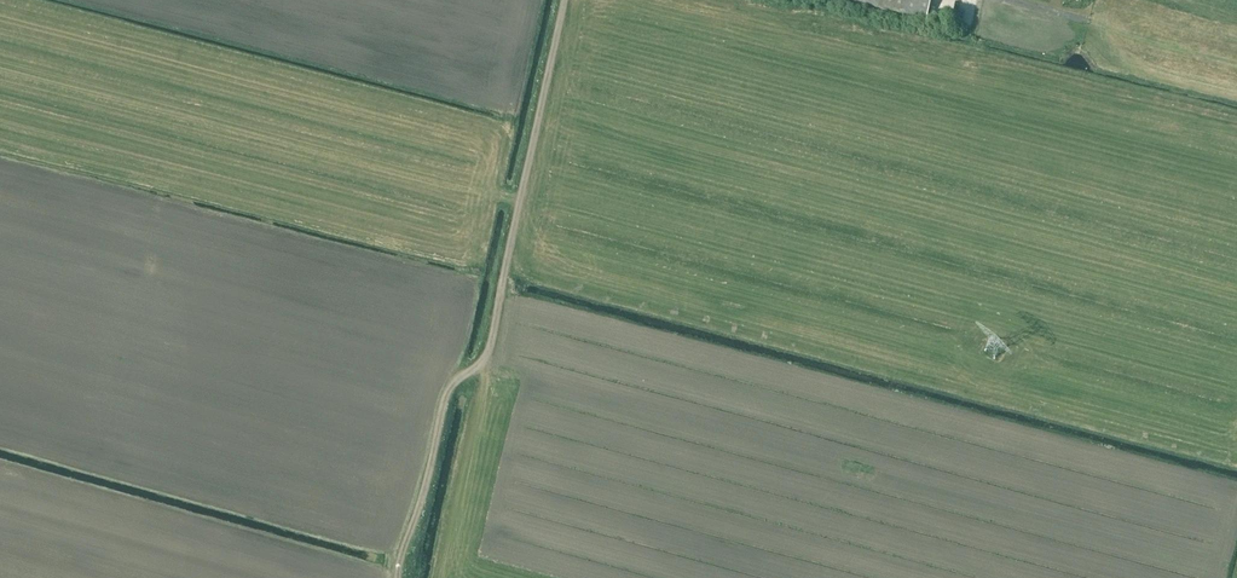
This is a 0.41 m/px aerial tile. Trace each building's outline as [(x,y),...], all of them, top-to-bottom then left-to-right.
[(926,19),(931,0),(848,0),(926,19)]
